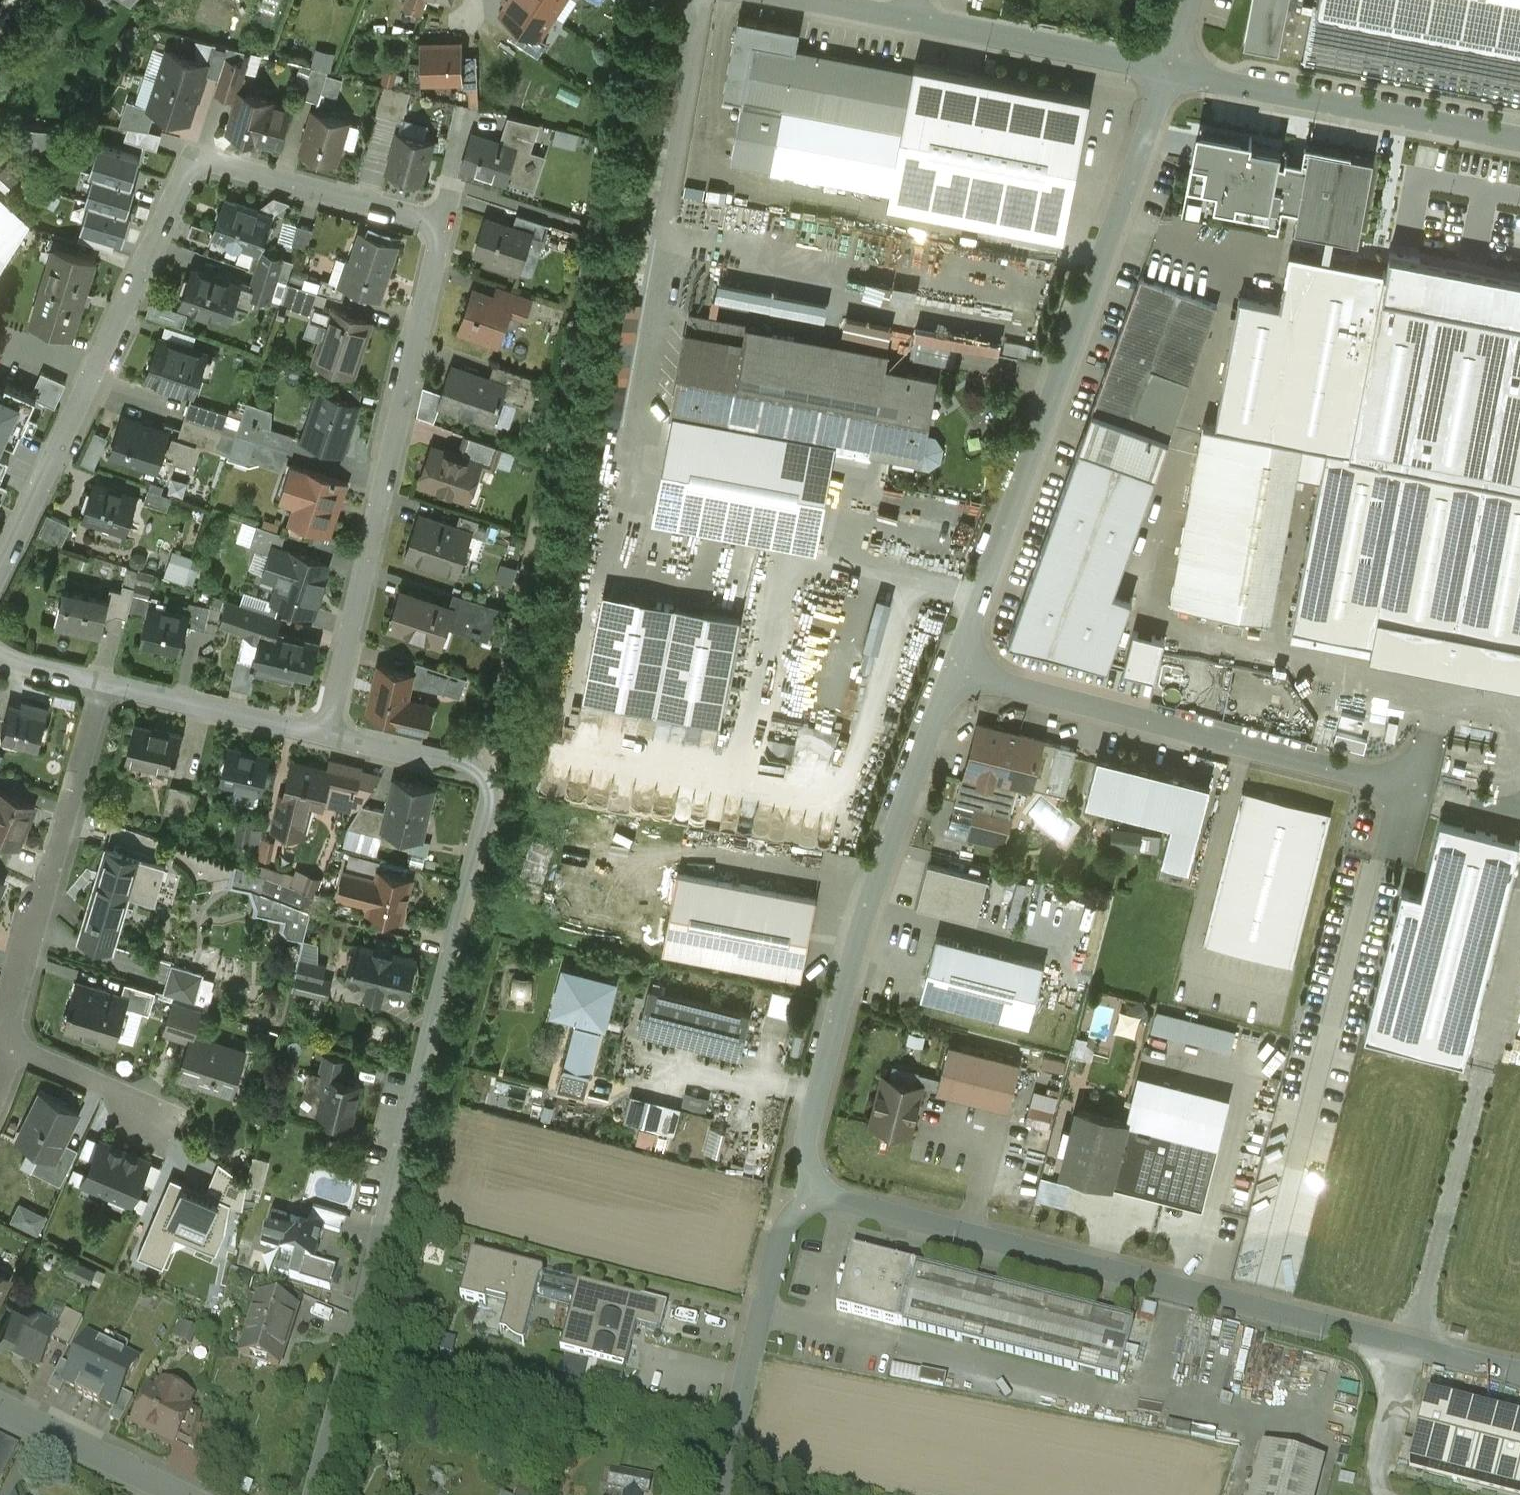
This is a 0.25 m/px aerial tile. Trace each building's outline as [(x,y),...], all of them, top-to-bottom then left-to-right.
[(404,2),(421,9),(424,0),(405,0),(404,2)] [(502,14),(540,40),(565,0),(511,0),(502,14)] [(1279,50),(1302,55),(1302,56),(1306,57),(1317,2),(1316,2),(1313,1),(1313,0),(1253,0),(1245,46),(1278,52),(1279,50)] [(1316,2),(1317,2),(1519,39),(1519,0),(1316,0),(1316,2)] [(1519,98),(1519,39),(1317,2),(1306,57),(1519,98)] [(799,28),(738,16),(723,95),(742,98),(741,102),(742,102),(754,39),(754,41),(795,49),(799,28)] [(795,49),(754,41),(754,39),(742,102),(730,161),(889,191),(912,71),(795,49)] [(462,41),(420,42),(422,80),(462,79),(463,79),(463,54),(462,41)] [(229,46),(212,42),(206,62),(207,63),(204,73),(219,78),(229,46)] [(148,72),(158,75),(166,48),(156,45),(148,72)] [(246,50),(229,46),(219,78),(215,89),(231,95),(246,50)] [(206,62),(168,50),(150,106),(150,107),(155,109),(188,120),(196,97),(199,99),(203,86),(200,85),(204,73),(207,63),(206,62)] [(916,52),(912,71),(889,191),(887,198),(1062,232),(1090,86),(916,52)] [(477,85),(477,54),(463,54),(463,79),(462,79),(462,85),(477,85)] [(328,70),(313,66),(302,94),(319,99),(328,70)] [(410,91),(396,87),(388,116),(403,120),(410,91)] [(273,100),(239,90),(228,130),(262,139),(273,100)] [(150,106),(127,99),(119,125),(129,126),(149,130),(155,109),(150,107),(150,106)] [(290,105),(273,100),(262,139),(279,144),(290,105)] [(348,120),(314,110),(302,149),(336,159),(341,142),(348,121),(348,120)] [(539,122),(509,114),(504,129),(534,139),(539,122)] [(359,124),(348,121),(341,142),(352,145),(359,124)] [(149,130),(129,126),(125,139),(157,149),(162,133),(149,130)] [(54,130),(27,128),(26,138),(25,148),(53,150),(53,140),(54,130)] [(504,129),(500,141),(473,132),(463,166),(504,180),(508,168),(536,177),(543,155),(530,151),(534,139),(504,129)] [(433,139),(398,130),(387,170),(402,174),(402,176),(422,181),(433,139)] [(1282,147),(1203,132),(1191,201),(1269,215),(1271,202),(1298,207),(1306,165),(1302,164),(1279,160),(1282,147)] [(1351,151),(1306,143),(1302,164),(1306,165),(1298,207),(1295,227),(1359,239),(1374,157),(1351,153),(1351,151)] [(90,172),(136,186),(137,185),(133,184),(141,158),(99,145),(90,172)] [(86,199),(132,214),(132,213),(128,211),(136,186),(90,172),(90,173),(94,174),(86,199)] [(1,266),(28,225),(0,198),(0,268),(1,266)] [(272,214),(226,198),(213,234),(259,251),(272,214)] [(116,239),(123,241),(132,214),(86,199),(86,201),(90,202),(81,228),(116,239)] [(546,222),(517,213),(513,226),(532,232),(531,234),(542,237),(546,222)] [(513,226),(486,217),(475,250),(498,258),(496,264),(519,271),(531,234),(532,232),(513,226)] [(313,227),(297,223),(293,241),(308,245),(313,227)] [(116,239),(81,228),(78,239),(113,250),(116,239)] [(397,244),(361,231),(351,259),(351,261),(352,261),(344,284),(347,285),(360,289),(360,290),(379,297),(397,244)] [(90,256),(55,245),(41,292),(46,293),(42,305),(37,304),(32,321),(66,332),(71,317),(76,318),(81,302),(83,303),(87,290),(85,289),(90,273),(85,271),(90,256)] [(283,256),(263,250),(257,270),(276,277),(283,256)] [(1280,304),(1240,297),(1216,423),(1302,440),(1295,476),(1320,480),(1327,444),(1353,450),(1387,270),(1290,251),(1280,304)] [(1519,481),(1519,278),(1390,253),(1387,270),(1353,450),(1519,481)] [(349,260),(338,256),(330,279),(344,284),(352,261),(351,261),(351,259),(350,259),(349,260)] [(240,283),(194,268),(181,303),(228,319),(234,301),(240,283)] [(276,277),(257,270),(252,287),(249,294),(250,294),(269,300),(276,277)] [(1217,303),(1140,275),(1106,371),(1135,381),(1142,362),(1189,380),(1217,303)] [(330,279),(322,276),(317,290),(343,298),(347,285),(330,279)] [(849,276),(847,292),(915,299),(917,283),(849,276)] [(718,295),(828,318),(831,301),(722,279),(718,295)] [(317,290),(288,281),(283,296),(323,309),(324,305),(331,308),(332,307),(339,310),(343,298),(317,290)] [(252,287),(240,283),(234,301),(246,305),(250,294),(249,294),(252,287)] [(532,296),(499,284),(494,296),(512,303),(510,309),(525,315),(532,296)] [(494,296),(473,289),(460,328),(472,332),(474,336),(482,339),(486,337),(498,342),(510,309),(512,303),(494,296)] [(153,300),(149,313),(187,324),(191,311),(153,300)] [(339,310),(332,307),(331,308),(314,360),(354,373),(372,320),(339,310)] [(849,314),(845,330),(895,341),(899,325),(849,314)] [(746,323),(707,316),(706,319),(691,329),(743,339),(746,324),(746,323)] [(1003,350),(1005,336),(921,321),(919,335),(1003,350)] [(884,366),(745,340),(747,325),(746,324),(743,339),(728,419),(728,420),(893,451),(908,370),(886,366),(889,352),(887,351),(884,366)] [(691,329),(688,329),(675,396),(675,397),(675,401),(674,401),(674,402),(673,410),(710,417),(710,418),(711,418),(711,417),(728,420),(728,419),(743,339),(691,329)] [(206,352),(160,337),(149,373),(175,381),(173,386),(193,392),(206,352)] [(1142,362),(1135,381),(1106,371),(1092,409),(1169,437),(1189,380),(1142,362)] [(541,379),(494,363),(489,378),(506,383),(501,398),(531,408),(541,379)] [(489,378),(453,365),(439,403),(492,421),(501,398),(506,383),(489,378)] [(933,375),(908,370),(893,451),(918,456),(933,375)] [(42,372),(32,395),(37,397),(36,398),(56,407),(67,383),(42,372)] [(5,438),(16,443),(36,398),(37,397),(32,395),(7,384),(5,389),(0,387),(0,448),(5,438)] [(313,411),(315,411),(306,439),(342,452),(353,421),(350,420),(357,401),(321,389),(313,411)] [(218,408),(190,399),(185,415),(213,424),(218,408)] [(269,409),(246,402),(242,416),(236,432),(258,439),(263,424),(264,424),(269,409)] [(242,416),(218,408),(213,424),(224,428),(236,432),(242,416)] [(1169,437),(1092,409),(1079,444),(1138,465),(1156,472),(1169,437)] [(169,430),(123,415),(111,453),(156,468),(165,442),(169,430)] [(213,424),(185,415),(180,430),(205,438),(203,444),(217,448),(224,428),(213,424)] [(1216,423),(1204,421),(1170,603),(1269,620),(1295,476),(1302,440),(1216,423)] [(264,424),(263,424),(258,439),(286,448),(291,433),(264,424)] [(109,437),(96,431),(82,461),(95,467),(109,437)] [(197,442),(172,434),(169,444),(165,442),(156,468),(168,472),(173,459),(190,464),(197,442)] [(501,446),(467,434),(460,456),(480,462),(480,461),(492,466),(499,446),(500,447),(501,446)] [(286,448),(258,439),(254,452),(282,461),(286,448)] [(1079,444),(1009,638),(1107,664),(1132,596),(1113,589),(1150,490),(1131,483),(1138,465),(1079,444)] [(1327,444),(1320,480),(1291,637),(1519,681),(1519,481),(1353,450),(1327,444)] [(460,456),(433,446),(421,481),(447,489),(459,483),(471,487),(480,462),(460,456)] [(10,456),(0,451),(0,478),(10,456)] [(348,481),(302,466),(295,490),(298,491),(288,520),(325,532),(336,498),(342,500),(348,481)] [(137,495),(95,482),(84,516),(126,529),(137,495)] [(172,495),(149,487),(144,501),(167,508),(172,495)] [(491,523),(460,512),(456,525),(472,531),(472,532),(486,537),(491,523)] [(71,525),(48,514),(38,536),(62,544),(71,525)] [(456,525),(431,517),(429,525),(416,520),(405,555),(458,573),(472,532),(472,531),(456,525)] [(286,532),(257,523),(249,545),(271,552),(274,544),(281,546),(286,532)] [(281,546),(274,544),(271,552),(263,578),(279,584),(273,599),(313,612),(322,585),(320,584),(328,562),(281,546)] [(123,590),(110,587),(107,599),(108,600),(106,609),(128,615),(138,569),(129,567),(123,590)] [(138,587),(134,604),(149,607),(153,590),(138,587)] [(107,599),(64,589),(61,602),(67,603),(61,625),(101,634),(106,609),(108,600),(107,599)] [(451,607),(402,590),(389,627),(412,634),(411,634),(440,643),(447,622),(452,607),(451,607)] [(499,606),(456,592),(451,607),(452,607),(447,622),(489,636),(499,606)] [(876,595),(871,646),(886,648),(891,596),(876,595)] [(252,605),(227,597),(222,616),(246,624),(252,605)] [(189,612),(150,604),(141,642),(160,646),(161,641),(181,646),(189,612)] [(736,615),(679,604),(660,711),(716,722),(736,615)] [(277,613),(252,605),(246,624),(262,628),(272,630),(277,613)] [(272,630),(262,628),(255,662),(251,661),(249,669),(285,677),(287,670),(309,676),(317,641),(272,630)] [(1164,638),(1134,630),(1124,669),(1155,677),(1164,638)] [(450,671),(422,662),(418,674),(413,673),(411,683),(444,690),(450,671)] [(413,672),(379,664),(369,708),(401,716),(403,716),(407,698),(411,683),(413,673),(413,672)] [(467,676),(450,671),(444,690),(461,696),(467,676)] [(432,703),(407,698),(403,716),(401,716),(399,722),(427,729),(432,703)] [(8,704),(0,737),(39,746),(48,707),(33,704),(31,709),(8,704)] [(1041,738),(979,722),(967,769),(981,773),(979,779),(979,780),(991,783),(993,775),(1018,782),(1030,785),(1041,738)] [(181,735),(135,724),(128,754),(159,761),(158,765),(174,769),(181,735)] [(1328,729),(1320,726),(1317,737),(1325,739),(1328,729)] [(1041,738),(1030,785),(1045,788),(1057,742),(1041,738)] [(1074,746),(1057,742),(1045,788),(1062,793),(1074,746)] [(270,755),(229,746),(221,781),(236,784),(247,787),(247,785),(262,789),(270,755)] [(1210,781),(1098,753),(1086,799),(1172,821),(1162,860),(1188,866),(1210,781)] [(329,769),(293,761),(285,794),(285,796),(313,803),(322,805),(327,783),(330,769),(329,769)] [(359,770),(331,763),(329,769),(330,769),(327,783),(355,789),(359,770)] [(1018,782),(993,775),(991,783),(979,780),(979,779),(961,775),(955,800),(976,806),(1009,814),(1018,782)] [(434,788),(394,778),(386,809),(382,828),(383,829),(422,838),(434,788)] [(247,787),(236,784),(233,796),(236,800),(254,804),(257,802),(260,790),(261,790),(262,789),(247,785),(247,787)] [(168,787),(163,810),(176,813),(182,790),(168,787)] [(1242,788),(1203,941),(1292,964),(1331,811),(1242,788)] [(17,845),(27,822),(23,820),(30,803),(0,790),(0,837),(17,845)] [(197,793),(182,790),(176,813),(191,817),(197,793)] [(313,803),(285,796),(285,794),(282,794),(274,827),(305,834),(313,803)] [(386,809),(363,803),(362,803),(348,826),(382,834),(383,829),(382,828),(386,809)] [(1009,814),(976,806),(971,829),(1004,837),(1009,814)] [(1519,841),(1439,821),(1422,889),(1398,883),(1361,1034),(1464,1060),(1519,841)] [(252,828),(240,825),(236,844),(248,847),(252,828)] [(1114,848),(1161,850),(1162,830),(1115,827),(1114,848)] [(263,837),(261,857),(277,858),(279,839),(263,837)] [(127,855),(105,848),(95,882),(96,883),(124,892),(126,892),(129,883),(136,885),(138,880),(158,886),(164,866),(150,862),(152,857),(129,850),(127,855)] [(928,864),(917,907),(975,922),(986,879),(928,864)] [(817,894),(678,867),(663,946),(801,973),(817,894)] [(314,897),(236,869),(230,888),(250,894),(255,908),(253,918),(281,924),(280,929),(286,939),(304,943),(309,913),(314,897)] [(376,876),(346,869),(339,895),(370,902),(368,909),(401,917),(411,878),(378,870),(376,876)] [(124,892),(96,883),(79,939),(108,947),(124,892)] [(1044,961),(936,933),(921,993),(1029,1021),(1044,961)] [(415,957),(356,943),(347,978),(367,983),(366,988),(369,993),(378,995),(383,992),(384,987),(406,993),(412,987),(417,965),(415,957)] [(325,964),(300,958),(296,971),(322,977),(325,964)] [(614,977),(565,964),(554,1006),(577,1012),(575,1020),(585,1022),(587,1014),(602,1018),(603,1018),(614,977)] [(203,978),(171,968),(162,995),(174,998),(176,999),(194,1005),(203,978)] [(1056,984),(1078,990),(1082,974),(1061,968),(1056,984)] [(322,977),(296,971),(293,987),(326,995),(330,979),(322,977)] [(515,974),(514,994),(534,995),(535,975),(515,974)] [(121,995),(76,982),(68,1010),(71,1011),(67,1025),(83,1030),(83,1032),(115,1042),(126,1005),(128,997),(121,995)] [(142,987),(125,982),(121,995),(128,997),(126,1005),(149,1013),(156,991),(142,987)] [(749,1012),(650,986),(639,1028),(739,1053),(749,1012)] [(792,1015),(798,993),(777,988),(771,1009),(792,1015)] [(176,999),(174,998),(164,1026),(179,1030),(184,1012),(199,1017),(202,1007),(194,1005),(176,999)] [(1234,1050),(1239,1028),(1159,1009),(1154,1031),(1234,1050)] [(1123,1010),(1120,1031),(1139,1034),(1143,1013),(1123,1010)] [(585,1022),(575,1020),(563,1065),(589,1072),(601,1027),(599,1026),(602,1018),(587,1014),(585,1022)] [(242,1050),(193,1035),(181,1073),(212,1083),(214,1077),(232,1082),(242,1050)] [(1020,1060),(948,1041),(939,1076),(936,1088),(1008,1106),(1020,1060)] [(346,1058),(325,1053),(320,1072),(322,1072),(322,1071),(342,1076),(346,1058)] [(342,1076),(322,1071),(322,1072),(318,1089),(323,1091),(318,1111),(351,1119),(360,1082),(345,1079),(345,1077),(342,1076)] [(939,1076),(918,1071),(913,1074),(911,1082),(921,1084),(936,1088),(939,1076)] [(911,1082),(884,1075),(872,1121),(909,1130),(921,1084),(911,1082)] [(1030,1119),(1053,1125),(1061,1094),(1038,1088),(1030,1119)] [(77,1111),(41,1093),(27,1122),(30,1123),(22,1139),(53,1155),(44,1174),(60,1182),(78,1147),(63,1139),(77,1111)] [(665,1125),(668,1097),(631,1093),(628,1121),(665,1125)] [(1125,1119),(1078,1107),(1062,1169),(1109,1181),(1125,1119)] [(1218,1143),(1125,1119),(1109,1181),(1202,1205),(1218,1143)] [(639,1140),(655,1144),(659,1131),(642,1127),(639,1140)] [(88,1135),(80,1154),(93,1159),(101,1141),(88,1135)] [(125,1150),(101,1140),(101,1141),(93,1159),(87,1172),(83,1181),(84,1182),(107,1192),(125,1150)] [(149,1160),(125,1150),(107,1192),(131,1202),(135,1193),(141,1179),(148,1161),(149,1160)] [(265,1183),(270,1159),(256,1156),(251,1180),(265,1183)] [(161,1166),(148,1161),(141,1179),(154,1185),(161,1166)] [(1299,1294),(1325,1174),(1264,1161),(1237,1281),(1299,1294)] [(243,1207),(247,1182),(220,1162),(206,1192),(231,1202),(231,1206),(243,1207)] [(87,1172),(74,1167),(69,1179),(82,1185),(84,1182),(83,1181),(87,1172)] [(1043,1175),(1038,1199),(1067,1205),(1072,1181),(1043,1175)] [(226,1231),(231,1206),(231,1202),(206,1192),(172,1177),(138,1255),(164,1266),(177,1237),(217,1254),(226,1231)] [(148,1198),(135,1193),(131,1202),(129,1205),(143,1211),(148,1198)] [(326,1223),(272,1206),(261,1244),(280,1250),(280,1252),(296,1257),(294,1262),(307,1266),(309,1261),(314,1262),(326,1223)] [(917,1267),(852,1250),(837,1310),(902,1327),(917,1267)] [(543,1271),(472,1253),(460,1297),(485,1304),(487,1298),(508,1303),(502,1327),(527,1333),(536,1299),(540,1282),(544,1277),(543,1271)] [(1133,1322),(917,1267),(902,1327),(1118,1381),(1133,1322)] [(643,1297),(543,1271),(544,1277),(540,1282),(536,1299),(570,1308),(560,1347),(626,1364),(636,1324),(643,1297)] [(0,1273),(0,1295),(9,1277),(0,1273)] [(263,1296),(257,1316),(255,1315),(248,1335),(251,1336),(245,1355),(279,1366),(297,1307),(263,1296)] [(667,1303),(643,1297),(636,1324),(660,1330),(667,1303)] [(12,1309),(0,1334),(0,1347),(13,1353),(13,1352),(40,1365),(52,1340),(57,1330),(56,1330),(12,1309)] [(83,1319),(66,1310),(56,1330),(57,1330),(52,1340),(69,1348),(83,1319)] [(179,1321),(174,1338),(193,1343),(197,1326),(179,1321)] [(66,1383),(79,1389),(77,1393),(101,1405),(103,1401),(116,1407),(123,1393),(139,1362),(89,1337),(73,1368),(66,1383)] [(947,1373),(896,1362),(893,1375),(944,1386),(947,1373)] [(66,1383),(73,1368),(62,1363),(49,1390),(60,1395),(66,1383)] [(175,1389),(163,1383),(157,1380),(152,1391),(170,1399),(175,1389)] [(152,1391),(150,1390),(149,1393),(146,1393),(142,1402),(143,1404),(134,1424),(154,1434),(159,1433),(194,1449),(201,1415),(190,1410),(188,1404),(192,1397),(175,1389),(170,1399),(152,1391)] [(134,1399),(123,1393),(116,1407),(110,1420),(121,1425),(134,1399)] [(1426,1397),(1408,1467),(1516,1494),(1519,1494),(1519,1422),(1426,1397)] [(21,1444),(0,1434),(0,1475),(4,1477),(21,1444)] [(1264,1445),(1251,1494),(1314,1494),(1323,1460),(1264,1445)] [(625,1489),(624,1494),(649,1494),(653,1473),(614,1466),(610,1486),(625,1489)]
